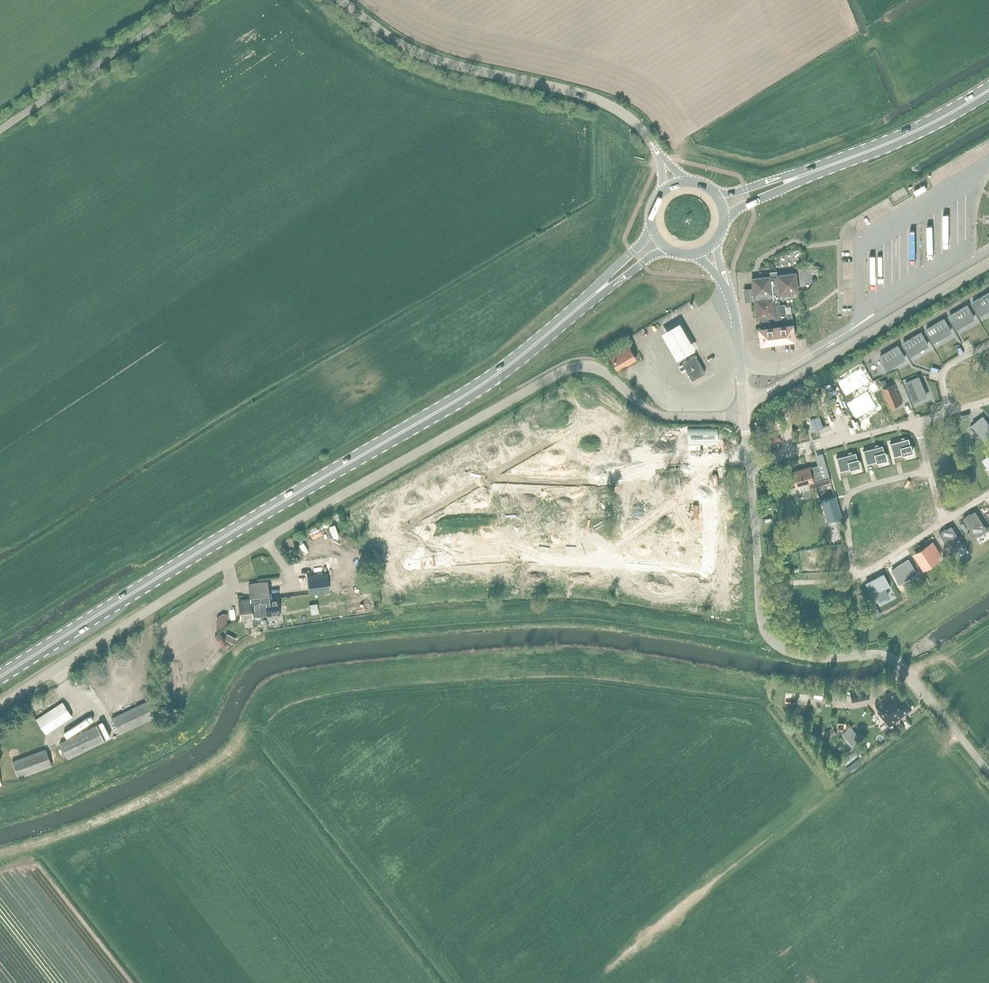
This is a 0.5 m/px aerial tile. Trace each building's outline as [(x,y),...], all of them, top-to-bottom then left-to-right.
[(798,290),(795,273),(778,275),(778,276),(776,276),(776,271),(770,272),(771,277),(770,277),(770,276),(752,279),(753,288),(748,289),(749,300),(755,299),(757,317),(761,317),(763,327),(759,328),(761,344),(795,340),(791,313),(786,314),(785,304),(779,305),(778,297),(794,295),(794,291),(798,290)] [(980,314),(988,309),(988,292),(973,302),(980,314)] [(957,328),(975,317),(968,305),(950,316),(957,328)] [(934,341),(952,330),(945,318),(927,329),(934,341)] [(680,323),(663,333),(678,359),(695,350),(680,323)] [(922,332),(903,343),(911,355),(929,344),(922,332)] [(618,369),(637,358),(630,346),(611,358),(618,369)] [(906,358),(899,346),(880,356),(887,368),(906,358)] [(695,355),(682,362),(692,380),(705,372),(695,355)] [(914,402),(927,397),(919,377),(906,383),(914,402)] [(855,390),(865,385),(861,378),(852,382),(855,390)] [(883,389),(890,408),(903,403),(896,384),(883,389)] [(876,407),(867,392),(847,404),(857,418),(876,407)] [(562,394),(546,403),(549,408),(565,399),(562,394)] [(614,417),(621,413),(615,405),(609,409),(614,417)] [(983,415),(972,424),(986,440),(988,438),(988,422),(983,415)] [(820,416),(810,419),(814,430),(823,427),(820,416)] [(722,428),(688,428),(689,443),(722,443),(722,428)] [(890,443),(894,457),(913,451),(910,438),(905,439),(905,437),(902,438),(903,440),(890,443)] [(470,446),(472,452),(488,445),(485,440),(470,446)] [(876,447),(863,450),(867,464),(886,459),(883,445),(878,446),(878,444),(875,445),(876,447)] [(510,447),(502,447),(503,466),(511,465),(510,447)] [(848,452),(849,454),(836,458),(840,471),(859,466),(856,452),(851,453),(851,452),(848,452)] [(798,492),(816,487),(831,483),(825,463),(810,467),(792,472),(798,492)] [(411,474),(418,487),(424,484),(417,471),(411,474)] [(691,493),(689,477),(676,478),(678,494),(691,493)] [(498,489),(507,490),(508,483),(499,482),(498,489)] [(604,509),(604,486),(596,486),(596,510),(604,509)] [(842,517),(836,495),(819,500),(825,522),(842,517)] [(655,514),(672,515),(673,506),(656,505),(655,514)] [(971,530),(968,532),(973,539),(988,530),(983,522),(976,510),(963,518),(971,530)] [(635,527),(642,528),(644,514),(637,513),(635,527)] [(490,519),(481,519),(481,533),(491,532),(490,519)] [(964,545),(959,537),(952,525),(939,533),(947,545),(944,547),(949,554),(964,545)] [(316,532),(310,535),(308,530),(298,534),(301,542),(308,538),(311,543),(319,539),(316,532)] [(650,532),(650,554),(668,555),(668,532),(650,532)] [(369,538),(363,540),(367,552),(373,550),(369,538)] [(933,541),(913,553),(922,567),(938,557),(942,554),(933,541)] [(640,550),(642,550),(643,543),(634,542),(631,556),(638,557),(640,550)] [(917,571),(909,559),(892,570),(900,582),(917,571)] [(382,563),(383,580),(392,579),(391,562),(382,563)] [(490,570),(490,562),(475,562),(475,570),(490,570)] [(436,571),(436,580),(443,580),(444,572),(436,571)] [(669,571),(669,582),(676,582),(676,586),(683,585),(683,571),(669,571)] [(566,588),(575,588),(575,574),(567,574),(566,588)] [(884,575),(868,583),(872,592),(874,591),(878,599),(888,594),(884,586),(888,584),(884,575)] [(328,576),(308,579),(310,593),(329,590),(328,576)] [(272,592),(270,592),(268,581),(257,583),(262,616),(282,614),(279,596),(272,597),(272,592)] [(242,619),(262,616),(257,583),(249,584),(251,597),(239,599),(240,604),(242,619)] [(367,584),(359,585),(361,594),(364,593),(365,596),(369,595),(367,584)] [(272,625),(304,620),(302,611),(270,617),(272,625)] [(227,612),(216,612),(216,624),(227,624),(227,612)] [(227,633),(224,638),(234,643),(237,638),(227,633)] [(870,697),(868,687),(850,691),(853,702),(870,698),(870,697)] [(892,724),(912,708),(896,688),(875,704),(880,710),(879,712),(891,727),(893,726),(892,724)] [(120,734),(158,716),(149,700),(112,718),(120,734)] [(73,717),(71,714),(63,702),(50,710),(59,725),(73,717)] [(46,734),(59,725),(50,710),(36,719),(46,734)] [(69,759),(106,741),(97,725),(60,742),(69,759)] [(851,727),(843,734),(852,746),(861,739),(851,727)] [(832,728),(825,732),(829,738),(837,734),(832,728)] [(18,778),(52,766),(46,749),(12,762),(18,778)]
